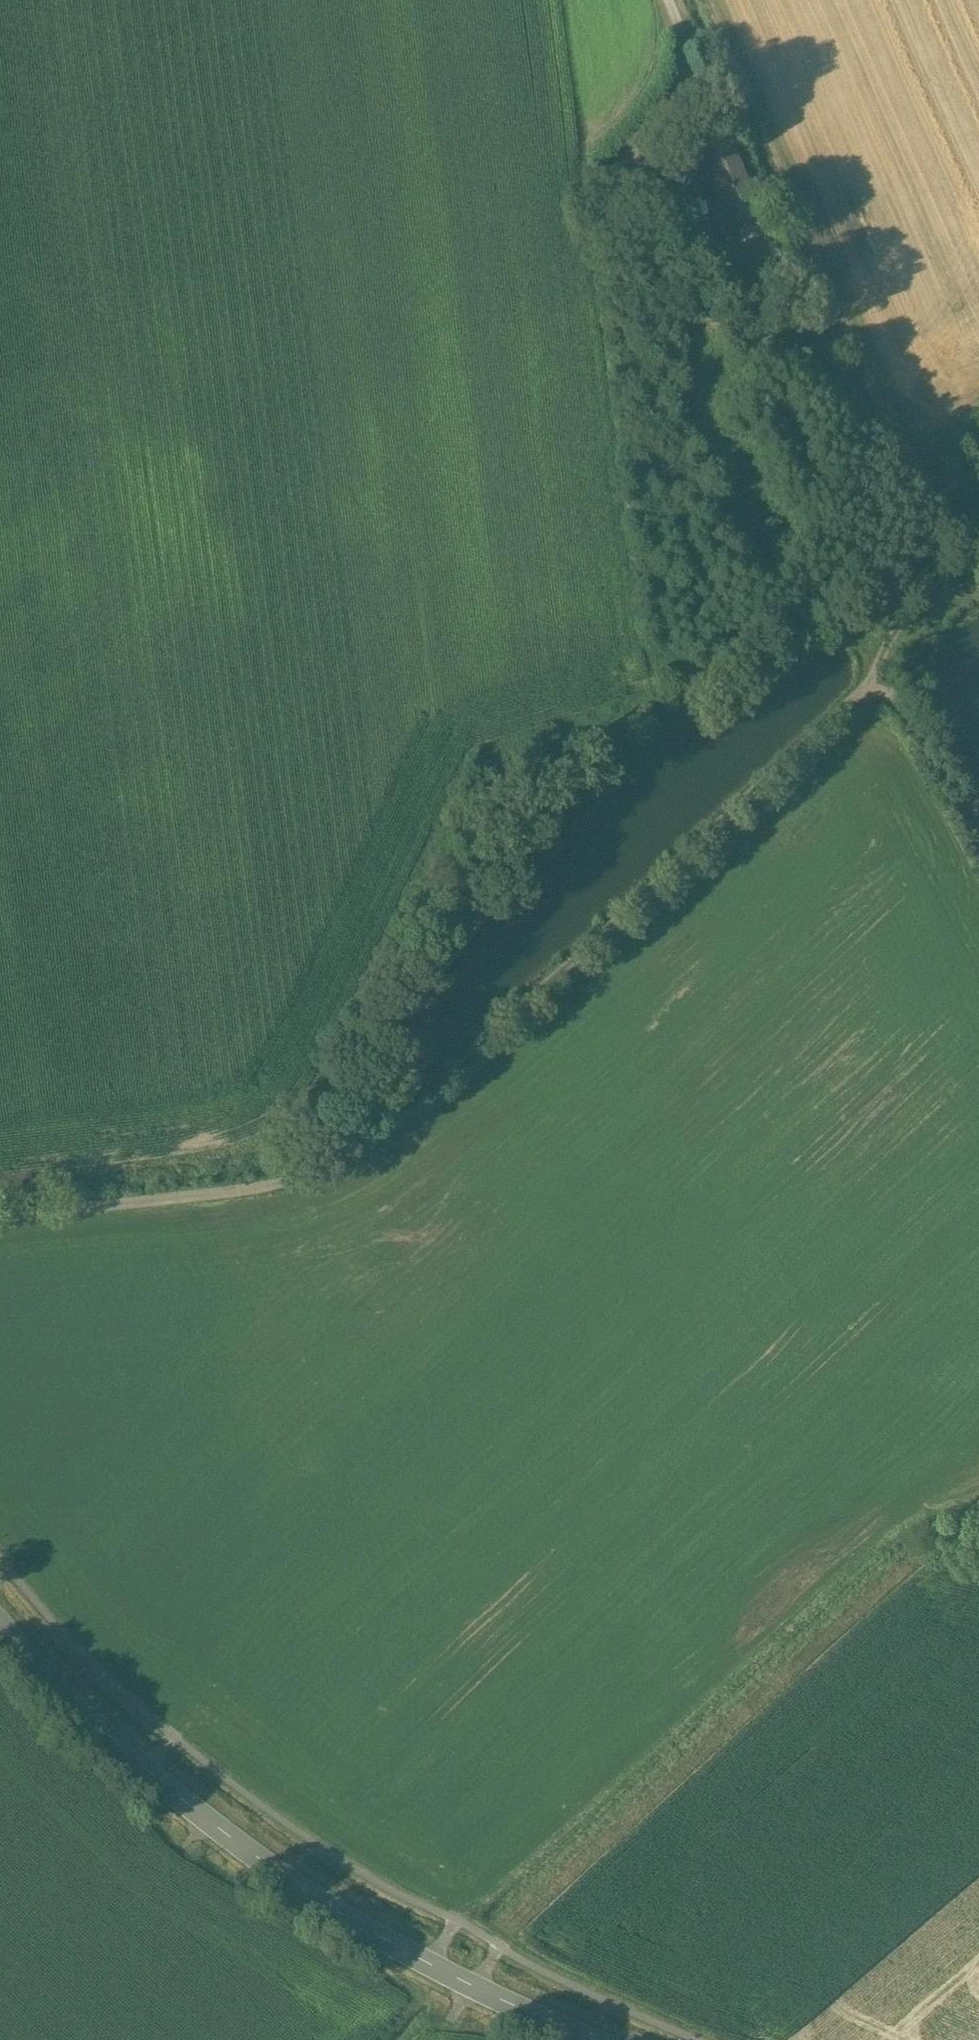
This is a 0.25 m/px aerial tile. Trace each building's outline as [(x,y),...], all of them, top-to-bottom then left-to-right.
[(736,159),(715,168),(721,181),(714,184),(725,209),(752,198),(736,159)]
